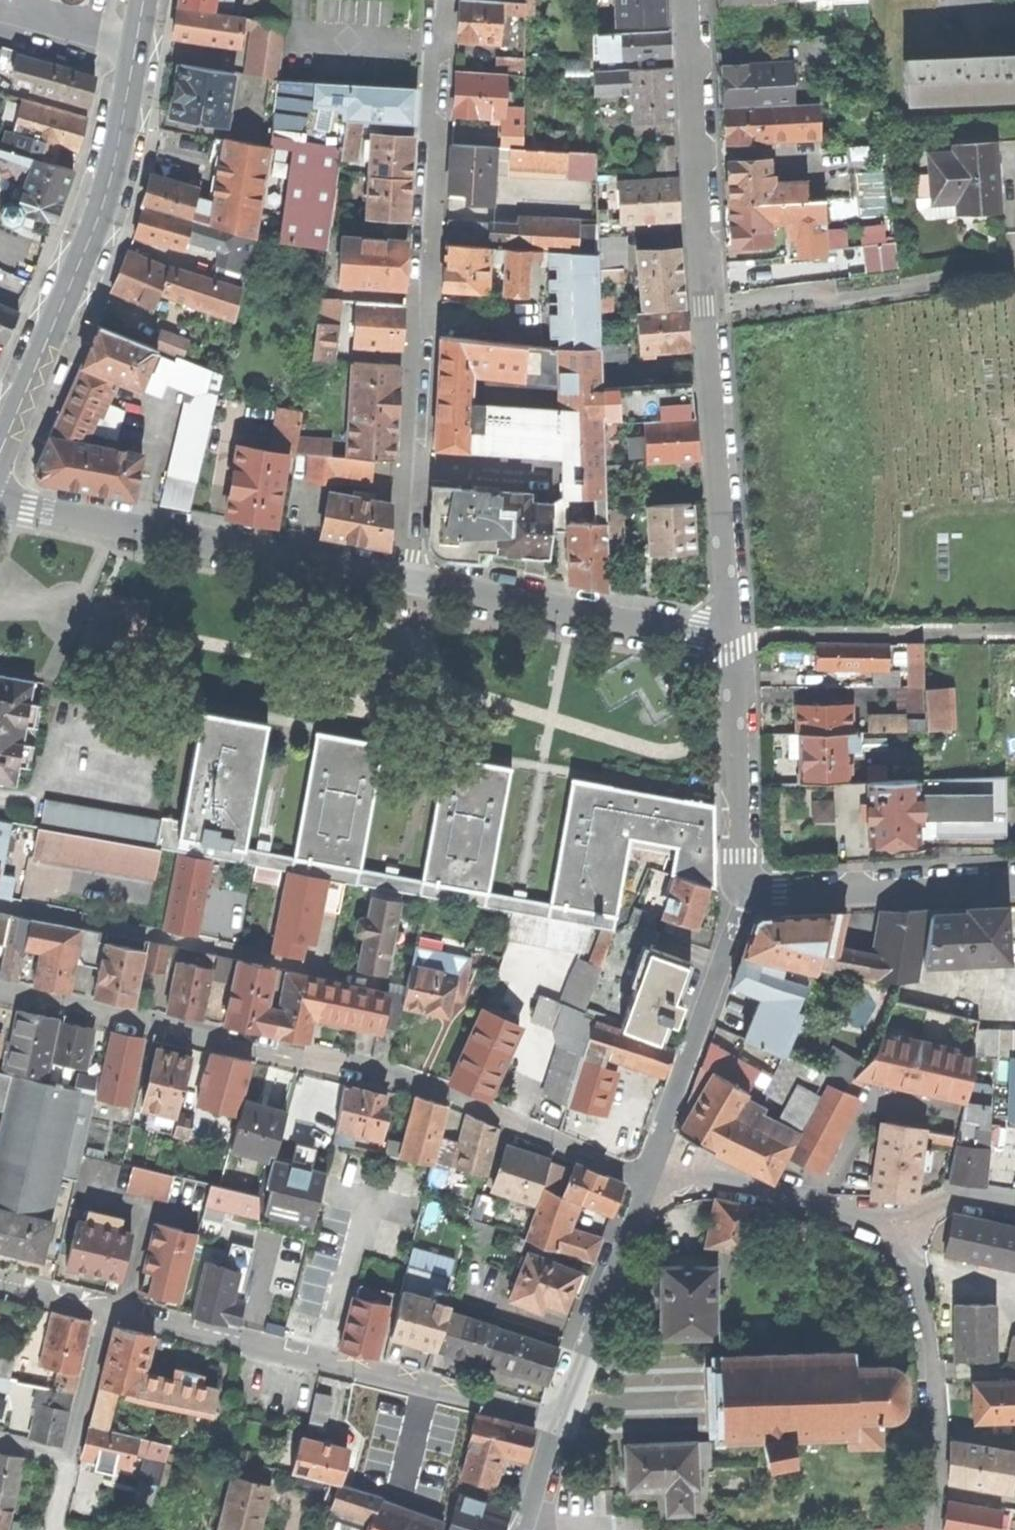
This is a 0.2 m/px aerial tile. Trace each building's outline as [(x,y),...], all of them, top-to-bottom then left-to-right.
[(178,5),(213,11),(214,6),(215,0),(179,0),(178,5)] [(232,0),(215,0),(214,6),(230,9),(232,0)] [(271,18),(282,20),(284,0),(273,0),(271,18)] [(458,39),(498,41),(500,13),(501,1),(484,0),(460,0),(459,17),(458,39)] [(525,2),(525,14),(535,15),(536,0),(525,0),(525,2)] [(664,23),(663,0),(616,0),(617,25),(664,23)] [(525,2),(501,1),(500,13),(525,14),(525,2)] [(175,21),(173,37),(237,47),(241,28),(242,17),(177,7),(175,21)] [(254,19),(242,17),(241,28),(252,30),(245,74),(268,78),(277,80),(282,47),(281,47),(284,22),(254,18),(254,19)] [(668,43),(668,31),(617,33),(618,58),(669,56),(668,43)] [(618,58),(617,33),(597,34),(598,59),(618,58)] [(88,72),(16,55),(13,70),(33,75),(30,90),(88,104),(91,90),(95,74),(88,72)] [(905,101),(940,99),(947,99),(1014,96),(1014,56),(1013,56),(983,57),(977,58),(977,57),(947,59),(942,60),(937,60),(937,59),(904,61),(905,101)] [(497,57),(497,70),(523,71),(523,58),(497,57)] [(170,116),(224,125),(233,73),(179,63),(176,80),(175,80),(174,88),(172,97),(173,97),(170,116)] [(725,107),(770,105),(791,104),(789,63),(723,67),(724,86),(725,107)] [(632,123),(672,121),(670,92),(669,67),(629,69),(630,94),(632,123)] [(630,94),(629,69),(593,71),(594,96),(630,94)] [(490,122),(502,123),(503,109),(506,75),(456,72),(455,91),(453,114),(490,117),(490,122)] [(277,80),(268,78),(264,114),(274,116),(277,80)] [(340,119),(345,121),(349,84),(278,80),(277,80),(274,116),(269,148),(290,150),(277,242),(327,249),(340,159),(342,146),(297,140),(310,107),(340,111),(340,119)] [(415,88),(349,84),(345,121),(360,121),(413,125),(414,105),(415,88)] [(23,100),(14,132),(34,138),(28,156),(34,158),(52,163),(57,145),(77,151),(82,132),(87,118),(23,100)] [(791,104),(770,105),(772,140),(794,139),(820,138),(819,103),(791,104)] [(772,140),(770,105),(725,107),(726,124),(727,143),(772,140)] [(510,148),(523,148),(523,110),(503,109),(502,123),(500,147),(510,148)] [(355,160),(360,121),(345,121),(342,146),(340,159),(355,160)] [(28,156),(34,138),(14,132),(4,129),(0,143),(0,148),(28,156)] [(370,175),(409,178),(411,156),(412,137),(372,135),(372,141),(371,158),(370,175)] [(220,169),(218,181),(260,192),(266,148),(225,140),(220,169)] [(971,214),(998,212),(995,175),(993,143),(955,145),(955,154),(930,155),(932,202),(957,201),(957,207),(970,206),(971,214)] [(450,165),(449,189),(470,191),(469,201),(491,203),(493,174),(495,147),(452,144),(450,165)] [(657,171),(675,170),(673,145),(656,146),(657,171)] [(493,174),(508,175),(510,148),(500,147),(495,147),(493,174)] [(15,179),(16,177),(26,181),(34,158),(28,156),(0,148),(0,173),(15,179)] [(523,148),(510,148),(508,175),(596,181),(596,153),(523,148)] [(54,221),(64,195),(73,169),(52,163),(34,158),(26,181),(17,205),(11,202),(3,205),(0,212),(0,214),(3,221),(11,224),(19,221),(29,224),(33,215),(54,221)] [(729,204),(769,203),(768,193),(767,173),(767,160),(727,162),(728,183),(729,204)] [(408,200),(409,178),(370,175),(367,216),(407,218),(408,200)] [(143,205),(190,219),(196,199),(199,190),(152,176),(148,188),(143,205)] [(620,223),(677,220),(676,199),(675,180),(618,183),(620,223)] [(213,204),(208,224),(226,230),(254,239),(260,192),(218,181),(213,204)] [(213,204),(196,199),(190,219),(191,219),(208,224),(213,204)] [(824,200),(769,203),(770,223),(786,222),(825,220),(824,200)] [(731,246),(771,244),(770,223),(769,203),(729,204),(730,225),(731,246)] [(138,220),(134,234),(182,249),(186,241),(192,222),(190,222),(142,207),(138,220)] [(515,248),(528,249),(547,250),(577,252),(578,222),(516,218),(516,228),(515,248)] [(192,222),(186,241),(220,250),(226,230),(208,224),(191,219),(190,222),(192,222)] [(489,246),(491,226),(491,223),(447,220),(446,244),(488,246),(489,246)] [(825,220),(786,222),(787,258),(827,256),(826,248),(825,229),(825,220)] [(577,252),(598,253),(597,222),(578,222),(577,252)] [(516,228),(491,226),(489,246),(506,248),(515,248),(516,228)] [(860,228),(862,246),(885,243),(883,226),(860,228)] [(846,229),(825,229),(826,248),(847,247),(846,229)] [(217,263),(213,278),(242,286),(254,239),(226,230),(220,250),(217,263)] [(341,237),(338,282),(403,287),(404,264),(406,241),(341,237)] [(625,256),(625,237),(599,237),(600,270),(622,269),(622,257),(625,256)] [(885,243),(862,246),(865,275),(898,272),(895,242),(885,243)] [(444,265),(443,288),(485,291),(487,259),(488,246),(446,244),(444,265)] [(506,260),(506,248),(489,246),(488,246),(487,259),(506,260)] [(506,260),(504,292),(525,294),(528,249),(515,248),(506,248),(506,260)] [(638,251),(643,310),(684,307),(681,277),(679,248),(638,251)] [(557,337),(557,348),(601,348),(600,344),(600,326),(600,312),(599,296),(598,253),(577,252),(547,250),(547,267),(555,267),(556,278),(548,278),(548,290),(556,290),(556,313),(548,314),(549,326),(549,337),(557,337)] [(120,271),(111,291),(153,309),(160,293),(169,269),(127,251),(120,271)] [(189,271),(213,278),(217,263),(193,257),(189,271)] [(169,269),(160,293),(234,320),(242,289),(170,266),(169,269)] [(622,269),(600,270),(600,279),(623,278),(622,269)] [(600,312),(608,312),(607,296),(599,296),(600,312)] [(320,299),(316,323),(332,325),(334,308),(334,300),(320,299)] [(356,302),(334,300),(334,308),(356,309),(356,302)] [(356,309),(354,344),(399,347),(401,326),(402,304),(356,302),(356,309)] [(6,343),(12,326),(18,313),(0,306),(0,340),(6,343)] [(640,351),(687,347),(685,326),(684,307),(643,310),(637,311),(640,351)] [(608,312),(600,312),(600,326),(613,325),(612,312),(608,312)] [(332,325),(316,323),(311,360),(331,361),(336,325),(332,325)] [(98,325),(81,366),(111,378),(140,390),(141,388),(147,372),(157,349),(153,347),(98,325)] [(160,330),(153,347),(157,349),(175,356),(182,359),(188,342),(160,330)] [(437,394),(433,448),(468,449),(473,370),(523,374),(526,345),(440,336),(437,394)] [(601,348),(602,387),(626,386),(626,344),(600,344),(601,348)] [(473,370),(468,449),(561,456),(561,450),(560,433),(557,348),(526,345),(523,374),(473,370)] [(601,348),(557,348),(560,433),(582,433),(582,450),(604,449),(603,423),(602,387),(601,348)] [(165,382),(173,361),(160,356),(153,375),(147,372),(141,388),(159,396),(165,382)] [(215,401),(220,375),(182,359),(175,356),(173,361),(165,382),(200,395),(215,401)] [(66,360),(62,358),(54,378),(62,381),(68,366),(70,361),(66,360)] [(372,458),(393,459),(396,410),(398,365),(353,362),(348,457),(372,458)] [(100,403),(111,378),(81,366),(64,403),(50,437),(82,443),(88,430),(100,403)] [(643,421),(693,417),(692,397),(690,383),(626,386),(602,387),(603,423),(615,422),(643,421)] [(200,395),(187,408),(212,413),(215,401),(200,395)] [(121,412),(100,403),(88,430),(96,433),(114,438),(121,412)] [(172,462),(199,468),(212,413),(187,408),(185,407),(172,462)] [(279,408),(271,451),(286,454),(295,455),(296,453),(298,439),(303,412),(279,408)] [(646,460),(697,457),(695,437),(693,417),(643,421),(644,436),(646,454),(646,460)] [(615,422),(603,423),(604,449),(604,454),(617,453),(615,422)] [(561,450),(582,450),(582,433),(560,433),(561,450)] [(629,455),(646,454),(644,436),(628,437),(629,455)] [(85,489),(133,498),(141,454),(82,443),(50,437),(34,471),(39,480),(85,489)] [(309,454),(343,457),(344,451),(330,450),(331,441),(298,439),(296,453),(309,454)] [(238,446),(225,517),(248,521),(274,525),(286,454),(271,451),(238,446)] [(582,450),(561,450),(561,456),(562,482),(582,482),(605,481),(604,465),(604,454),(604,449),(582,450)] [(343,457),(309,454),(307,481),(340,483),(340,482),(370,484),(372,458),(348,457),(343,457)] [(162,504),(189,509),(199,468),(172,462),(162,504)] [(631,464),(604,465),(605,481),(632,480),(631,464)] [(582,482),(582,497),(605,497),(605,481),(582,482)] [(582,497),(582,482),(562,482),(563,498),(567,498),(582,497)] [(498,491),(431,487),(428,542),(430,547),(433,551),(436,554),(440,557),(446,558),(476,560),(477,550),(494,551),(498,491)] [(354,491),(353,497),(365,500),(366,494),(354,491)] [(529,493),(498,491),(494,551),(494,553),(518,555),(548,557),(550,531),(552,504),(529,504),(529,493)] [(320,534),(388,547),(389,526),(390,504),(365,500),(353,497),(329,493),(320,534)] [(552,504),(550,531),(568,531),(568,522),(567,498),(563,498),(552,504)] [(650,552),(693,549),(692,525),(690,503),(647,506),(650,552)] [(606,523),(606,536),(622,535),(621,507),(605,508),(606,523)] [(587,586),(608,590),(606,536),(606,523),(568,522),(568,531),(569,582),(587,586)] [(908,643),(910,687),(923,687),(924,687),(922,643),(908,643)] [(816,656),(816,670),(875,670),(888,670),(888,644),(816,644),(816,656)] [(888,670),(875,670),(875,687),(898,687),(899,687),(899,670),(888,670)] [(34,681),(0,675),(0,783),(15,785),(23,744),(27,721),(34,681)] [(34,681),(27,721),(36,722),(43,682),(34,681)] [(899,687),(898,687),(897,712),(923,712),(923,687),(910,687),(899,687)] [(926,719),(926,730),(953,730),(952,688),(925,688),(926,719)] [(798,719),(798,733),(850,732),(850,705),(798,706),(798,719)] [(201,712),(181,821),(178,836),(244,848),(266,723),(201,712)] [(867,718),(868,732),(906,731),(905,720),(905,717),(867,718)] [(906,731),(926,730),(926,719),(905,720),(906,731)] [(23,744),(32,745),(36,722),(27,721),(23,744)] [(315,732),(293,856),(358,868),(383,744),(315,732)] [(802,758),(802,782),(847,781),(847,763),(852,763),(852,751),(859,750),(858,732),(850,732),(798,733),(789,733),(790,746),(790,758),(802,758)] [(444,756),(421,880),(487,892),(510,768),(444,756)] [(867,781),(885,780),(884,766),(866,767),(867,781)] [(916,818),(916,839),(1005,838),(1005,777),(916,779),(916,794),(919,794),(920,818),(916,818)] [(571,779),(549,903),(616,917),(630,838),(653,842),(655,794),(571,779)] [(867,781),(868,841),(883,841),(895,840),(895,844),(898,846),(909,845),(912,843),(912,840),(916,839),(916,818),(920,818),(919,794),(916,794),(916,779),(885,780),(867,781)] [(710,887),(714,888),(714,843),(714,805),(655,794),(653,842),(676,846),(671,874),(677,876),(710,887)] [(816,821),(839,819),(836,797),(814,799),(816,821)] [(40,828),(154,848),(159,819),(45,799),(40,828)] [(159,849),(241,863),(244,848),(178,836),(181,821),(163,818),(163,817),(161,817),(155,848),(159,849)] [(9,822),(0,820),(0,867),(9,822)] [(34,855),(154,877),(159,849),(155,848),(154,848),(40,828),(39,827),(34,855)] [(293,856),(244,848),(241,863),(256,866),(280,870),(289,872),(345,882),(372,887),(401,892),(511,911),(591,926),(602,928),(614,930),(616,917),(549,903),(487,892),(421,880),(358,868),(293,856)] [(179,932),(197,936),(211,862),(178,855),(164,929),(179,932)] [(278,885),(280,870),(256,866),(254,881),(278,885)] [(300,957),(303,941),(313,943),(321,908),(339,912),(345,882),(289,872),(273,951),(288,954),(300,957)] [(9,898),(13,876),(0,873),(0,897),(9,898)] [(668,901),(663,916),(697,926),(703,907),(710,887),(677,876),(672,891),(668,901)] [(370,895),(399,901),(401,892),(372,887),(370,895)] [(370,895),(366,919),(395,924),(399,901),(370,895)] [(929,915),(921,962),(1005,958),(1003,907),(983,908),(967,909),(968,913),(929,915)] [(634,909),(629,923),(653,931),(657,916),(634,909)] [(921,962),(929,915),(929,909),(907,910),(896,981),(918,980),(921,962)] [(879,911),(872,955),(876,956),(872,982),(896,981),(907,910),(879,911)] [(584,952),(591,926),(511,911),(502,937),(584,952)] [(5,944),(11,915),(0,913),(0,942),(5,944)] [(821,944),(827,913),(756,918),(752,932),(743,954),(811,972),(815,973),(816,969),(821,944)] [(827,913),(821,944),(833,947),(837,942),(839,930),(842,931),(845,913),(827,913)] [(24,948),(28,932),(30,919),(11,915),(5,944),(0,969),(0,978),(17,981),(24,948)] [(390,947),(395,924),(366,919),(362,918),(358,920),(356,931),(358,934),(365,935),(358,968),(385,974),(390,947)] [(81,928),(30,919),(28,932),(44,936),(44,933),(79,940),(81,928)] [(94,961),(100,962),(104,944),(98,943),(100,932),(83,928),(77,959),(94,962),(94,961)] [(589,963),(601,968),(614,930),(602,928),(589,963)] [(28,932),(24,948),(41,951),(44,936),(28,932)] [(41,951),(34,985),(50,988),(69,992),(79,940),(44,933),(44,936),(41,951)] [(146,949),(148,941),(141,940),(140,948),(146,949)] [(104,942),(104,944),(100,962),(97,980),(94,998),(112,1001),(131,1005),(142,950),(104,942)] [(170,946),(150,942),(144,970),(164,974),(170,946)] [(821,944),(816,969),(872,982),(876,956),(872,955),(853,951),(833,947),(821,944)] [(620,1027),(661,1042),(668,1022),(674,1024),(675,1023),(674,1023),(678,1014),(681,1004),(682,1004),(682,1003),(676,1001),(690,962),(649,947),(620,1027)] [(811,972),(743,954),(737,969),(731,985),(761,996),(795,1010),(811,972)] [(211,980),(232,984),(238,959),(217,955),(211,980)] [(425,958),(424,965),(442,969),(443,961),(425,958)] [(232,984),(224,1025),(245,1029),(261,1032),(261,1031),(273,1034),(278,1009),(266,1007),(274,967),(238,959),(232,984)] [(554,1030),(587,1042),(594,1021),(594,1019),(583,1015),(601,968),(589,963),(579,959),(563,1003),(555,1028),(554,1030)] [(177,962),(166,1013),(182,1016),(201,1020),(211,968),(177,962)] [(424,965),(411,962),(404,995),(402,1005),(423,1010),(447,1015),(451,995),(453,985),(456,972),(442,969),(424,965)] [(286,971),(278,1009),(273,1034),(273,1035),(307,1042),(314,1013),(321,978),(286,971)] [(382,1027),(389,992),(321,978),(314,1013),(346,1019),(382,1027)] [(460,986),(453,985),(451,995),(458,997),(460,986)] [(389,992),(382,1027),(397,1030),(402,1005),(404,995),(389,992)] [(531,1019),(555,1028),(563,1003),(540,994),(531,1019)] [(795,1010),(761,996),(743,1039),(782,1055),(800,1012),(795,1010)] [(18,1010),(6,1068),(45,1076),(57,1018),(36,1013),(18,1010)] [(483,1010),(451,1083),(466,1090),(487,1099),(501,1067),(505,1059),(519,1026),(483,1010)] [(587,1042),(583,1056),(581,1061),(596,1066),(604,1042),(613,1045),(618,1031),(619,1031),(620,1029),(594,1021),(587,1042)] [(72,1066),(84,1068),(93,1028),(75,1025),(61,1022),(53,1062),(72,1066)] [(975,1056),(997,1057),(998,1029),(977,1028),(970,1056),(975,1056)] [(1014,1058),(1014,1030),(998,1029),(997,1057),(1011,1058),(1014,1058)] [(587,1042),(554,1030),(558,1047),(583,1056),(587,1042)] [(613,1045),(608,1058),(663,1076),(668,1064),(674,1049),(619,1031),(618,1031),(613,1045)] [(112,1032),(97,1098),(128,1105),(142,1039),(125,1035),(112,1032)] [(876,1049),(843,1091),(854,1096),(863,1080),(965,1102),(970,1082),(975,1056),(970,1056),(955,1052),(956,1048),(897,1035),(897,1037),(881,1034),(876,1049)] [(710,1042),(702,1066),(748,1093),(760,1072),(746,1064),(740,1060),(710,1042)] [(581,1061),(583,1056),(558,1047),(543,1096),(568,1103),(581,1061)] [(142,1107),(176,1115),(191,1057),(172,1052),(156,1048),(149,1076),(153,1080),(150,1090),(146,1089),(142,1107)] [(237,1114),(251,1061),(227,1056),(212,1053),(207,1072),(205,1071),(201,1085),(203,1086),(198,1104),(237,1114)] [(761,1113),(779,1122),(787,1107),(796,1088),(816,1097),(828,1075),(782,1055),(771,1078),(760,1072),(748,1093),(745,1097),(761,1106),(763,1111),(761,1113)] [(512,1062),(505,1059),(501,1067),(508,1071),(512,1062)] [(596,1066),(581,1061),(568,1103),(605,1114),(617,1073),(596,1066)] [(72,1066),(53,1062),(49,1081),(68,1085),(72,1066)] [(745,1097),(748,1093),(702,1066),(697,1078),(677,1132),(713,1153),(729,1161),(748,1122),(734,1116),(745,1097)] [(5,1109),(13,1076),(0,1073),(0,1108),(5,1109)] [(0,1131),(0,1207),(49,1218),(59,1177),(76,1181),(95,1096),(79,1092),(79,1091),(13,1076),(5,1109),(0,1131)] [(77,1076),(75,1086),(94,1090),(96,1080),(77,1076)] [(338,1116),(344,1085),(316,1077),(308,1107),(338,1116)] [(986,1085),(970,1082),(965,1102),(965,1103),(990,1106),(992,1089),(986,1085)] [(788,1156),(815,1169),(854,1096),(843,1091),(826,1084),(788,1156)] [(381,1140),(387,1112),(381,1110),(384,1095),(363,1090),(344,1085),(338,1116),(336,1129),(381,1140)] [(816,1097),(796,1088),(787,1107),(779,1122),(798,1131),(816,1097)] [(402,1146),(398,1157),(432,1165),(446,1106),(430,1101),(416,1096),(402,1146)] [(761,1106),(745,1097),(734,1116),(748,1122),(729,1161),(771,1181),(798,1131),(779,1122),(761,1113),(763,1111),(761,1106)] [(243,1100),(230,1148),(268,1159),(269,1153),(274,1155),(286,1112),(263,1105),(243,1100)] [(963,1182),(981,1185),(990,1106),(965,1103),(949,1179),(963,1182)] [(179,1112),(174,1134),(189,1138),(194,1115),(179,1112)] [(459,1143),(452,1166),(484,1174),(497,1128),(482,1122),(467,1115),(459,1143)] [(882,1123),(872,1196),(890,1197),(912,1197),(916,1167),(918,1148),(919,1138),(920,1131),(920,1129),(882,1123)] [(953,1136),(920,1131),(919,1138),(951,1144),(953,1136)] [(459,1143),(441,1137),(434,1165),(451,1169),(452,1166),(459,1143)] [(385,1154),(398,1157),(402,1146),(388,1143),(385,1154)] [(507,1146),(493,1190),(536,1204),(541,1188),(549,1163),(550,1160),(526,1153),(507,1146)] [(929,1149),(918,1148),(916,1167),(927,1168),(929,1149)] [(266,1210),(313,1222),(325,1174),(298,1167),(274,1161),(268,1184),(272,1185),(266,1210)] [(567,1170),(549,1163),(541,1188),(544,1189),(555,1195),(567,1170)] [(562,1194),(611,1214),(617,1200),(623,1184),(575,1164),(562,1194)] [(133,1165),(126,1191),(166,1201),(173,1175),(133,1165)] [(210,1185),(205,1205),(226,1211),(258,1219),(258,1196),(210,1185)] [(533,1220),(566,1233),(568,1227),(577,1204),(555,1195),(544,1189),(533,1220)] [(490,1224),(497,1202),(481,1197),(475,1219),(490,1224)] [(714,1200),(706,1247),(746,1254),(753,1207),(714,1200)] [(222,1225),(226,1211),(205,1205),(202,1219),(222,1225)] [(5,1250),(32,1257),(32,1255),(43,1257),(52,1219),(49,1218),(0,1207),(0,1249),(5,1250)] [(87,1211),(84,1223),(119,1231),(121,1219),(87,1211)] [(1014,1243),(1014,1227),(952,1215),(948,1237),(944,1254),(979,1261),(989,1263),(1010,1267),(1014,1243)] [(490,1224),(475,1219),(466,1248),(485,1253),(494,1225),(490,1224)] [(566,1233),(533,1220),(527,1238),(559,1250),(560,1250),(566,1233)] [(77,1221),(66,1266),(90,1271),(119,1279),(130,1234),(119,1231),(84,1223),(77,1221)] [(149,1293),(181,1301),(197,1233),(156,1223),(145,1270),(154,1272),(149,1293)] [(601,1237),(568,1227),(566,1233),(560,1250),(559,1250),(558,1253),(592,1263),(601,1237)] [(231,1243),(225,1268),(247,1274),(253,1248),(231,1243)] [(408,1264),(449,1275),(454,1258),(413,1247),(408,1264)] [(522,1267),(509,1299),(541,1312),(545,1302),(565,1310),(571,1293),(578,1296),(582,1285),(586,1275),(528,1252),(526,1256),(522,1267)] [(517,1265),(522,1267),(526,1256),(521,1254),(517,1265)] [(658,1296),(659,1338),(716,1338),(716,1266),(702,1266),(702,1256),(668,1256),(668,1264),(658,1264),(658,1296)] [(238,1279),(245,1281),(247,1274),(225,1268),(206,1264),(193,1314),(237,1325),(243,1299),(233,1297),(235,1290),(238,1279)] [(154,1272),(145,1270),(140,1290),(149,1293),(154,1272)] [(235,1290),(242,1292),(245,1281),(238,1279),(235,1290)] [(432,1287),(429,1299),(442,1302),(446,1290),(432,1287)] [(401,1291),(390,1334),(412,1341),(434,1346),(446,1310),(448,1304),(442,1302),(429,1299),(401,1291)] [(353,1296),(340,1349),(355,1352),(375,1357),(387,1304),(353,1296)] [(955,1332),(955,1359),(993,1359),(993,1304),(954,1304),(955,1332)] [(483,1362),(495,1326),(446,1310),(434,1346),(456,1353),(483,1362)] [(60,1369),(78,1373),(90,1321),(70,1316),(53,1312),(41,1365),(60,1369)] [(114,1326),(100,1385),(115,1389),(139,1394),(143,1375),(153,1336),(132,1330),(114,1326)] [(552,1366),(558,1347),(495,1326),(483,1362),(546,1384),(552,1366)] [(713,1434),(713,1442),(722,1441),(760,1439),(767,1467),(795,1460),(791,1442),(846,1440),(846,1448),(882,1446),(881,1421),(890,1420),(895,1419),(901,1416),(905,1410),(907,1404),(905,1378),(904,1372),(899,1367),(894,1363),(889,1362),(854,1364),(853,1347),(717,1354),(709,1354),(710,1362),(704,1363),(705,1397),(707,1434),(713,1434)] [(9,1378),(15,1351),(0,1348),(0,1376),(9,1378)] [(55,1388),(73,1392),(78,1373),(60,1369),(55,1388)] [(174,1369),(171,1381),(200,1387),(203,1375),(174,1369)] [(171,1381),(143,1375),(139,1394),(212,1410),(217,1391),(200,1387),(171,1381)] [(0,1376),(0,1391),(8,1393),(11,1379),(9,1378),(0,1376)] [(974,1421),(1014,1419),(1014,1380),(972,1382),(973,1402),(974,1421)] [(451,1434),(458,1404),(354,1382),(343,1430),(458,1455),(462,1436),(451,1434)] [(37,1403),(69,1411),(73,1392),(55,1388),(38,1384),(34,1402),(37,1403)] [(100,1385),(89,1424),(105,1428),(115,1389),(100,1385)] [(307,1428),(324,1432),(331,1396),(315,1392),(307,1428)] [(37,1403),(29,1438),(45,1442),(61,1445),(69,1411),(37,1403)] [(534,1428),(476,1413),(470,1433),(467,1445),(471,1445),(461,1478),(493,1486),(502,1454),(525,1460),(530,1443),(534,1428)] [(85,1441),(81,1456),(101,1461),(99,1470),(113,1473),(115,1464),(131,1468),(135,1455),(139,1436),(105,1428),(89,1424),(85,1441)] [(145,1458),(165,1462),(169,1444),(139,1436),(135,1455),(145,1458)] [(300,1438),(290,1471),(337,1483),(347,1450),(322,1443),(300,1438)] [(623,1466),(624,1492),(664,1491),(665,1516),(694,1515),(693,1488),(698,1488),(698,1467),(711,1466),(710,1442),(698,1442),(697,1439),(622,1442),(623,1466)] [(949,1480),(1010,1491),(1014,1461),(1014,1452),(951,1441),(950,1462),(949,1480)] [(347,1450),(337,1483),(349,1486),(359,1453),(347,1450)] [(10,1511),(23,1457),(6,1454),(0,1453),(0,1508),(10,1511)] [(140,1480),(160,1485),(165,1462),(145,1458),(140,1480)] [(219,1529),(258,1529),(259,1528),(270,1487),(233,1477),(219,1529)] [(157,1486),(139,1482),(132,1508),(151,1513),(157,1486)] [(331,1506),(371,1520),(378,1500),(379,1495),(349,1486),(337,1483),(331,1506)] [(510,1511),(475,1499),(474,1500),(459,1496),(448,1529),(504,1529),(510,1511)] [(442,1522),(378,1500),(371,1520),(368,1528),(367,1529),(439,1529),(442,1522)] [(943,1529),(996,1529),(999,1510),(947,1501),(945,1516),(943,1529)] [(10,1511),(0,1508),(0,1529),(5,1529),(10,1511)] [(39,1526),(11,1519),(8,1529),(38,1529),(39,1526)] [(921,1520),(872,1528),(872,1529),(920,1529),(921,1520)]
